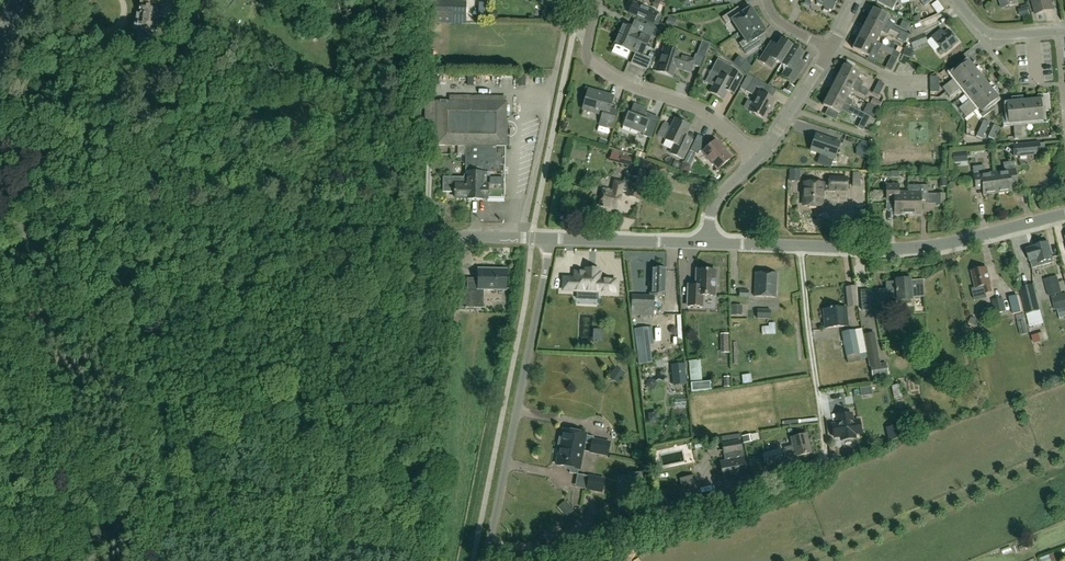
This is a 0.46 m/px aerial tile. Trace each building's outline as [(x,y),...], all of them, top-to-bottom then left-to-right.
[(157,23),(158,17),(165,17),(167,0),(140,0),(139,5),(138,14),(136,14),(136,22),(137,22),(137,23),(135,23),(133,24),(133,27),(134,29),(136,29),(136,31),(138,31),(138,38),(154,40),(154,33),(156,33),(157,23)] [(451,0),(427,0),(426,23),(466,25),(467,1),(451,0)] [(652,7),(657,9),(660,0),(664,2),(665,0),(655,0),(652,7)] [(831,10),(836,0),(818,0),(816,3),(831,10)] [(887,0),(878,0),(877,2),(892,11),(898,0),(888,0),(887,0)] [(1002,9),(1010,6),(1010,7),(1018,4),(1017,0),(999,0),(1002,9)] [(1036,14),(1054,9),(1051,0),(1032,0),(1036,14)] [(647,21),(658,26),(661,19),(653,16),(654,13),(651,11),(633,3),(629,13),(647,21)] [(1022,16),(1029,14),(1027,7),(1020,9),(1022,16)] [(736,35),(758,20),(754,15),(756,14),(752,8),(751,9),(750,8),(738,16),(734,10),(722,18),(726,24),(732,20),(739,32),(736,34),(736,35)] [(873,8),(868,19),(889,30),(890,29),(895,32),(895,33),(907,39),(909,34),(894,27),(895,25),(894,24),(887,20),(889,17),(873,8)] [(549,15),(541,9),(541,21),(549,21),(549,15)] [(673,26),(676,20),(669,17),(666,24),(673,26)] [(889,30),(868,19),(862,29),(878,37),(881,32),(887,35),(889,30)] [(758,20),(736,35),(736,34),(739,32),(744,40),(738,43),(746,54),(758,46),(754,40),(766,32),(765,31),(767,30),(763,24),(761,25),(758,20)] [(903,21),(900,27),(907,31),(910,25),(903,21)] [(623,25),(619,35),(646,47),(649,38),(650,38),(654,29),(644,25),(641,32),(623,25)] [(928,43),(921,27),(911,31),(910,34),(911,39),(909,39),(912,49),(928,43)] [(862,29),(857,38),(879,50),(882,45),(876,42),(878,37),(862,29)] [(936,50),(940,56),(944,53),(957,42),(947,30),(943,33),(940,29),(931,37),(928,40),(936,50)] [(907,39),(895,33),(894,34),(895,36),(897,37),(897,39),(905,42),(907,39)] [(646,47),(619,35),(614,45),(630,51),(635,53),(630,64),(646,70),(651,59),(642,55),(646,47)] [(879,50),(857,38),(852,49),(868,57),(871,51),(877,54),(879,50)] [(776,72),(792,47),(781,39),(777,46),(770,42),(759,61),(771,69),(776,61),(781,64),(776,71),(776,72)] [(704,58),(710,44),(702,41),(696,55),(704,58)] [(804,54),(792,47),(776,72),(777,72),(776,72),(781,65),(782,66),(784,71),(781,75),(794,83),(806,65),(799,61),(804,54)] [(690,72),(694,61),(679,56),(680,53),(663,48),(656,71),(672,77),(675,68),(690,72)] [(891,56),(897,59),(900,53),(894,50),(891,56)] [(897,59),(891,56),(885,68),(891,71),(897,59)] [(743,77),(732,71),(734,68),(717,59),(712,69),(719,74),(709,92),(723,100),(730,87),(736,90),(743,77)] [(972,66),(966,59),(949,72),(954,78),(942,88),(949,97),(961,88),(970,99),(958,108),(966,118),(978,108),(985,117),(993,110),(991,107),(1000,100),(994,93),(997,91),(992,84),(988,86),(978,73),(981,70),(975,63),(972,66)] [(745,72),(751,66),(744,60),(739,67),(745,72)] [(838,75),(860,86),(862,82),(857,79),(859,73),(843,65),(838,75)] [(528,71),(529,83),(544,82),(543,71),(528,71)] [(756,87),(764,91),(767,85),(753,78),(747,75),(740,88),(752,94),(756,87)] [(838,75),(833,85),(849,93),(852,88),(857,91),(860,86),(838,75)] [(872,93),(878,96),(884,84),(878,81),(872,93)] [(789,84),(785,90),(790,93),(794,87),(789,84)] [(833,85),(828,95),(850,106),(852,102),(846,99),(849,93),(833,85)] [(612,128),(617,111),(609,109),(613,97),(588,90),(583,109),(602,115),(600,124),(612,128)] [(749,111),(764,120),(775,100),(759,92),(749,111)] [(1045,112),(1050,112),(1049,94),(1039,95),(1039,100),(1022,101),(1022,97),(1012,98),(1013,102),(1004,103),(1005,113),(1002,114),(1003,128),(1004,128),(1004,125),(1013,124),(1015,139),(1027,138),(1025,123),(1046,121),(1045,112)] [(443,178),(443,192),(453,192),(453,193),(455,193),(455,198),(467,198),(467,199),(482,200),(482,198),(487,199),(487,198),(504,198),(504,199),(505,199),(505,183),(504,183),(505,137),(505,136),(509,136),(510,128),(506,128),(507,101),(506,101),(506,96),(448,95),(448,100),(425,101),(424,145),(435,145),(435,146),(466,146),(466,174),(470,174),(470,178),(443,178)] [(850,106),(828,95),(823,105),(839,114),(841,108),(847,111),(850,106)] [(881,102),(872,98),(869,104),(878,108),(881,102)] [(651,139),(658,120),(645,115),(647,109),(633,104),(630,114),(627,113),(622,126),(643,134),(642,136),(651,139)] [(879,113),(866,106),(863,112),(876,119),(879,113)] [(682,160),(692,141),(684,137),(690,126),(675,119),(665,140),(674,145),(670,154),(682,160)] [(982,139),(989,123),(983,120),(975,136),(982,139)] [(993,125),(988,137),(994,140),(999,127),(993,125)] [(718,169),(731,158),(715,141),(710,145),(705,139),(697,135),(690,151),(697,155),(700,150),(703,152),(718,169)] [(840,143),(816,135),(810,151),(834,159),(840,143)] [(856,148),(856,156),(868,160),(868,152),(868,144),(861,142),(856,148)] [(1039,142),(1012,144),(1013,156),(1040,154),(1040,153),(1045,153),(1044,143),(1039,143),(1039,142)] [(646,154),(637,151),(635,156),(644,159),(646,154)] [(964,156),(966,164),(976,162),(974,154),(964,156)] [(621,155),(618,164),(629,167),(632,158),(621,155)] [(994,173),(997,194),(1011,192),(1009,179),(1016,178),(1014,162),(1003,163),(1004,171),(994,173)] [(679,171),(687,174),(689,168),(688,165),(682,163),(679,171)] [(997,194),(994,173),(985,174),(984,166),(972,167),(974,183),(981,182),(983,195),(997,194)] [(599,205),(618,209),(621,194),(621,191),(627,192),(626,196),(638,199),(645,173),(632,170),(629,185),(614,182),(612,191),(603,189),(599,205)] [(790,178),(799,178),(799,170),(790,170),(790,178)] [(763,175),(763,192),(777,192),(777,175),(763,175)] [(846,191),(847,178),(829,178),(829,183),(805,182),(804,206),(821,207),(821,192),(828,190),(828,191),(846,191)] [(908,215),(908,192),(899,193),(899,185),(886,185),(886,200),(894,200),(894,215),(908,215)] [(908,186),(908,192),(908,215),(921,215),(921,201),(928,201),(927,186),(916,186),(908,186)] [(945,193),(935,193),(935,205),(945,205),(945,193)] [(865,232),(866,213),(855,213),(855,218),(852,218),(852,232),(865,232)] [(1045,265),(1044,262),(1053,259),(1048,242),(1034,246),(1034,247),(1026,249),(1030,262),(1031,262),(1033,269),(1045,265)] [(990,285),(991,284),(987,268),(972,272),(976,288),(984,286),(985,294),(992,292),(990,285)] [(478,270),(478,278),(478,289),(486,289),(487,290),(493,290),(494,289),(506,289),(506,270),(497,270),(496,269),(493,269),(492,270),(478,270)] [(665,287),(666,269),(652,269),(651,286),(652,286),(651,293),(665,293),(665,287)] [(714,296),(715,271),(697,270),(696,286),(688,286),(688,306),(702,307),(702,296),(714,296)] [(598,275),(573,273),(572,283),(561,282),(560,294),(612,298),(613,286),(597,284),(598,275)] [(777,274),(755,273),(754,297),(776,298),(777,274)] [(869,301),(926,297),(926,296),(924,297),(923,281),(925,281),(924,280),(885,282),(886,289),(869,290),(860,291),(861,311),(870,310),(869,301)] [(1059,282),(1046,286),(1049,296),(1062,293),(1061,292),(1059,282)] [(1019,287),(1026,314),(1040,311),(1033,284),(1019,287)] [(855,287),(846,288),(847,301),(856,300),(855,287)] [(453,308),(478,308),(478,291),(453,290),(453,308)] [(632,296),(632,306),(631,315),(653,316),(653,307),(654,296),(632,296)] [(598,312),(609,313),(610,298),(598,298),(598,312)] [(997,311),(997,313),(1005,312),(1001,298),(993,300),(996,311),(997,311)] [(741,313),(751,312),(751,302),(740,302),(741,313)] [(824,310),(825,328),(847,326),(845,308),(831,309),(831,308),(829,309),(824,310)] [(458,335),(459,311),(450,310),(448,335),(458,335)] [(770,310),(757,310),(757,319),(770,319),(770,310)] [(1042,317),(1028,321),(1030,327),(1044,324),(1042,317)] [(1028,333),(1025,320),(1017,322),(1020,335),(1028,333)] [(783,331),(782,322),(769,323),(770,331),(783,331)] [(634,329),(638,364),(652,362),(647,328),(634,329)] [(843,333),(846,347),(840,348),(841,356),(858,353),(858,354),(862,353),(863,358),(867,357),(862,329),(853,331),(843,333)] [(887,375),(888,375),(886,364),(879,365),(873,333),(864,335),(870,367),(871,367),(873,377),(874,382),(888,379),(887,375)] [(698,358),(699,387),(706,387),(705,357),(698,358)] [(679,385),(686,384),(684,364),(677,365),(679,385)] [(894,400),(903,398),(901,384),(892,386),(894,400)] [(839,425),(832,426),(834,435),(844,434),(844,439),(854,437),(853,432),(857,432),(856,423),(852,424),(850,415),(838,417),(839,425)] [(899,427),(886,430),(889,439),(901,437),(899,427)] [(560,446),(583,451),(584,451),(586,443),(591,445),(589,452),(607,456),(610,443),(593,440),(594,437),(586,436),(586,434),(563,429),(562,434),(560,433),(558,440),(561,441),(560,446)] [(806,434),(791,438),(793,446),(785,448),(787,459),(811,453),(806,434)] [(751,435),(741,436),(743,443),(752,442),(751,435)] [(720,462),(723,479),(746,474),(743,458),(740,440),(721,443),(724,461),(720,462)] [(583,451),(560,446),(556,465),(570,468),(569,473),(577,475),(578,469),(579,469),(583,451)] [(782,462),(779,449),(761,453),(765,466),(771,465),(782,462)] [(693,476),(680,480),(684,500),(680,501),(682,509),(699,504),(693,476)] [(586,489),(601,492),(604,480),(589,477),(586,489)] [(570,506),(563,512),(567,517),(574,511),(570,506)] [(590,531),(574,537),(576,544),(592,539),(590,531)]
